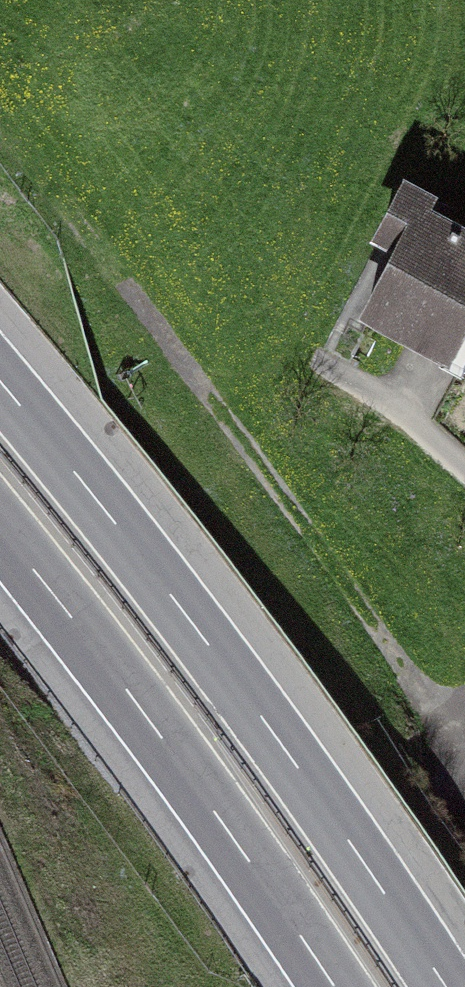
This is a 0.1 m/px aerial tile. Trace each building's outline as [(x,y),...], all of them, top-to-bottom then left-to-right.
[(464,307),(464,236),(374,189),(353,232),(368,240),(330,315),(434,368),(464,307)]
